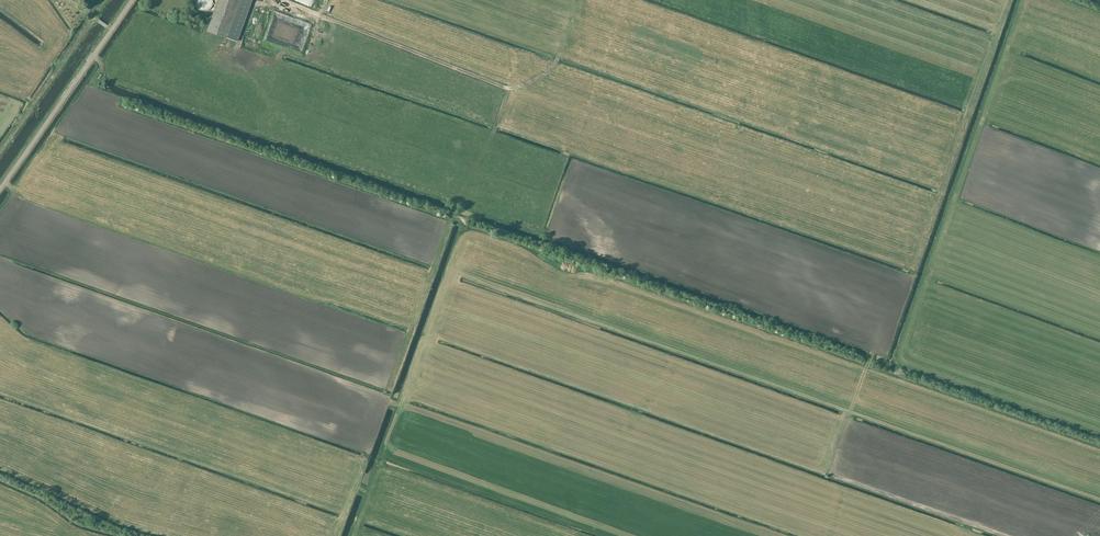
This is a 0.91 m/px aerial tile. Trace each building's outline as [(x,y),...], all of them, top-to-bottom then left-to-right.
[(195,2),(195,5),(197,8),(199,10),(201,11),(204,11),(207,11),(209,10),(211,8),(212,5),(213,2),(212,0),(195,0),(195,2)] [(251,0),(218,0),(207,31),(236,42),(251,0)]
